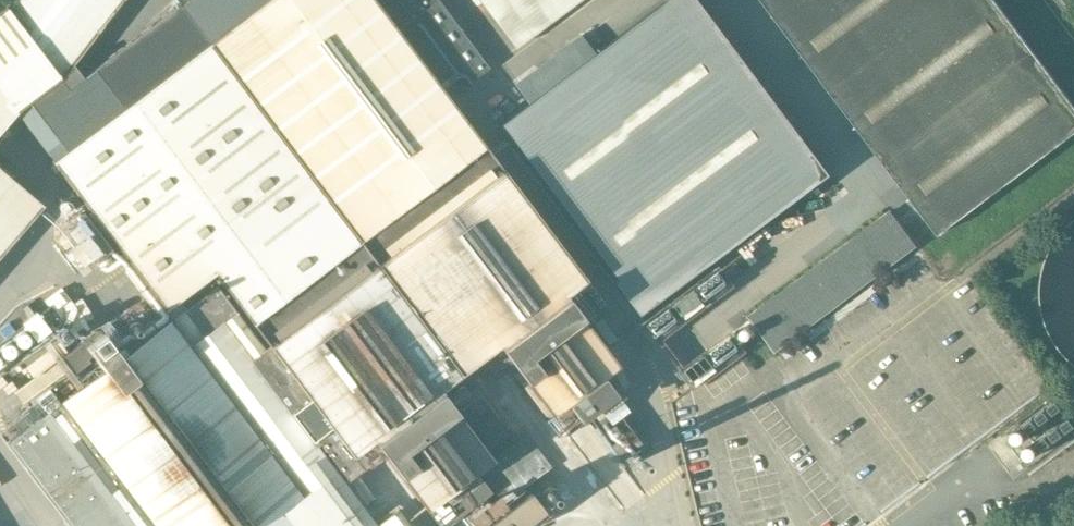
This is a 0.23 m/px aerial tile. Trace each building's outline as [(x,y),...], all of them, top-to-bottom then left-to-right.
[(17,111),(29,101),(60,78),(72,63),(121,0),(10,0),(5,5),(0,9),(0,89),(17,111)] [(398,508),(376,525),(335,468),(374,439),(440,525),(445,525),(464,512),(475,525),(523,525),(543,511),(527,490),(497,513),(485,496),(491,492),(475,471),(491,459),(439,389),(460,373),(499,344),(551,413),(561,406),(604,374),(615,365),(563,295),(591,274),(492,132),(471,148),(438,105),(488,68),(438,0),(182,0),(93,67),(81,76),(72,63),(60,78),(29,101),(66,151),(54,161),(165,308),(172,317),(158,328),(151,318),(119,342),(126,352),(121,356),(103,333),(86,346),(104,369),(84,384),(75,372),(22,412),(25,416),(14,424),(20,432),(13,438),(80,525),(411,525),(398,508)] [(702,0),(666,0),(594,54),(529,103),(503,122),(646,313),(832,174),(702,0)] [(939,234),(1073,133),(1073,106),(995,0),(763,0),(939,234)] [(579,35),(515,83),(529,103),(594,54),(579,35)] [(0,89),(0,130),(17,111),(0,89)] [(23,229),(13,179),(0,168),(0,256),(23,229)] [(776,352),(917,246),(890,211),(749,316),(776,352)] [(717,290),(699,290),(699,306),(717,306),(717,290)] [(0,344),(0,370),(50,330),(35,312),(22,322),(24,325),(0,344)] [(707,376),(758,352),(750,335),(699,359),(707,376)] [(604,374),(561,406),(576,426),(589,417),(621,460),(642,444),(620,415),(627,410),(617,396),(619,394),(604,374)] [(491,447),(509,434),(473,386),(455,400),(491,447)]
